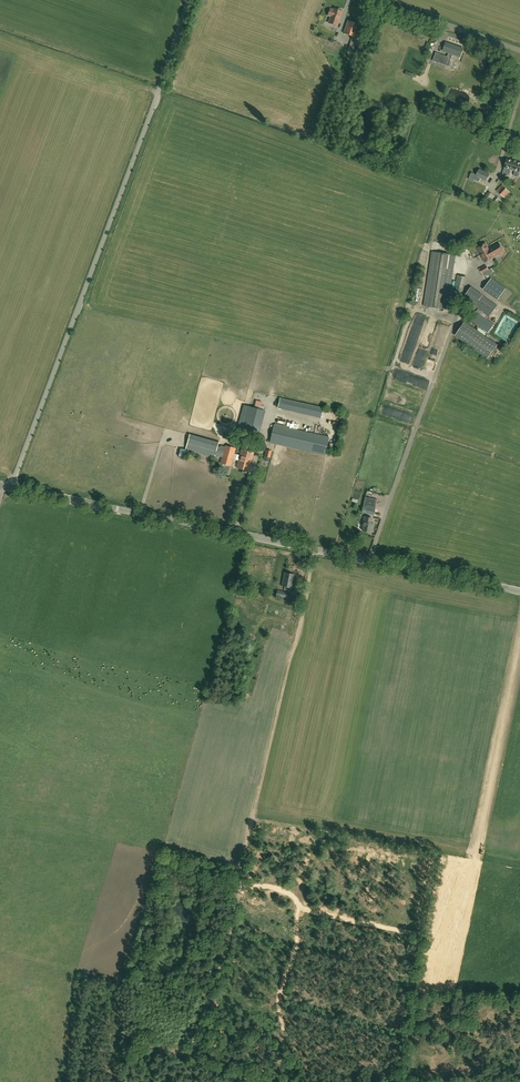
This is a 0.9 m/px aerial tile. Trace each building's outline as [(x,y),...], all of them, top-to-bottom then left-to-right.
[(337,26),(342,11),(342,10),(342,9),(339,8),(338,9),(338,10),(333,8),(333,10),(330,9),(328,15),(331,16),(328,23),(337,26)] [(354,37),(358,24),(347,21),(343,33),(354,37)] [(353,54),(357,39),(352,37),(347,52),(353,54)] [(460,57),(463,48),(446,42),(443,51),(450,53),(448,57),(436,53),(433,61),(446,65),(449,58),(451,59),(452,54),(460,57)] [(513,161),(507,159),(504,167),(505,167),(503,174),(509,176),(511,169),(513,161)] [(519,172),(519,169),(519,163),(516,162),(516,161),(513,160),(513,161),(511,169),(515,171),(514,175),(515,176),(518,177),(519,177),(519,173),(519,172)] [(487,181),(490,174),(479,169),(477,174),(472,172),(469,177),(479,181),(481,178),(487,181)] [(504,198),(510,192),(502,185),(497,190),(504,198)] [(492,201),(494,203),(497,206),(502,201),(496,196),(489,191),(482,200),(488,205),(492,201)] [(485,251),(489,249),(485,243),(477,248),(485,262),(493,257),(491,253),(488,255),(485,251)] [(491,253),(493,257),(503,251),(499,243),(489,249),(485,251),(488,255),(491,253)] [(432,252),(429,271),(424,301),(448,304),(455,255),(432,252)] [(482,273),(488,270),(486,265),(479,269),(482,273)] [(462,293),(465,277),(457,276),(454,291),(462,293)] [(498,299),(506,289),(491,278),(483,289),(498,299)] [(490,316),(497,306),(471,287),(465,295),(464,297),(490,316)] [(494,324),(488,320),(490,318),(478,309),(470,319),(488,332),(494,324)] [(497,345),(465,322),(456,336),(488,359),(497,345)] [(417,343),(419,333),(414,331),(411,342),(417,343)] [(321,417),(323,407),(280,397),(277,407),(321,417)] [(243,405),(237,429),(258,435),(265,411),(243,405)] [(325,455),(329,437),(273,424),(269,442),(325,455)] [(232,441),(234,436),(223,433),(222,439),(232,441)] [(236,448),(225,445),(224,446),(220,445),(220,446),(217,446),(218,442),(190,434),(185,449),(214,457),(215,455),(222,456),(220,462),(231,465),(236,448)] [(268,462),(270,457),(272,451),(266,449),(263,461),(268,462)] [(243,459),(251,462),(253,453),(241,450),(240,454),(244,455),(243,459)] [(236,467),(240,468),(241,470),(244,470),(246,470),(249,470),(251,462),(243,459),(244,455),(240,454),(236,467)] [(365,497),(363,507),(362,507),(361,512),(365,513),(374,515),(377,499),(365,497)] [(362,530),(369,532),(370,531),(372,532),(373,527),(371,526),(372,523),(371,523),(372,518),(368,517),(364,516),(362,526),(363,526),(362,530)] [(291,588),(294,574),(284,572),(282,586),(285,586),(291,588)] [(260,598),(261,592),(251,589),(249,595),(260,598)] [(289,593),(276,590),(275,597),(288,599),(289,593)]
